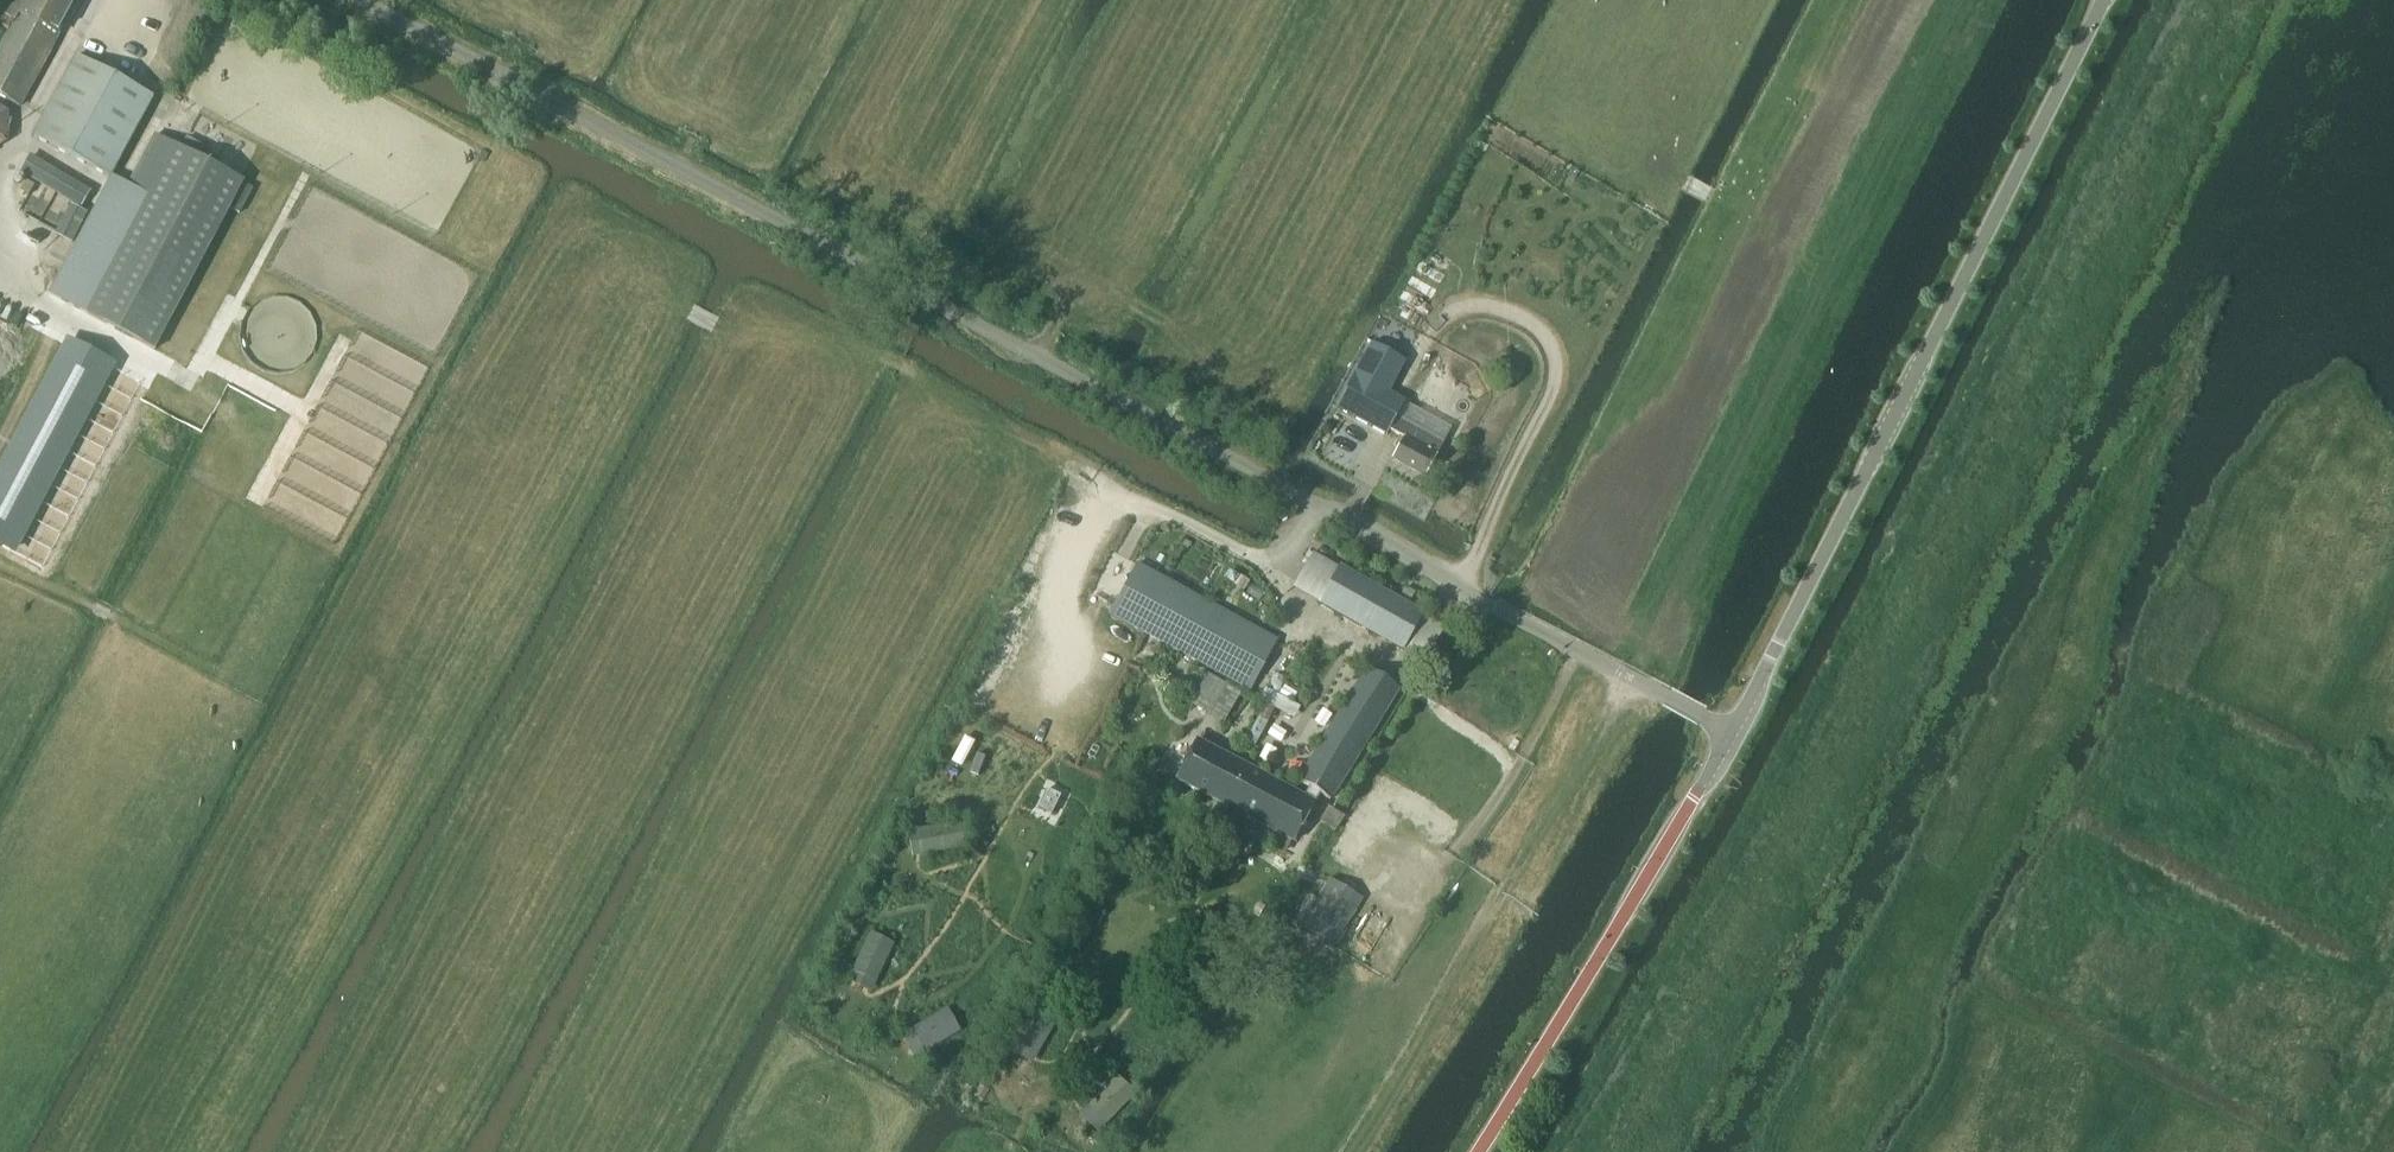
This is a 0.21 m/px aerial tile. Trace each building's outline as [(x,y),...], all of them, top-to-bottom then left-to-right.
[(0,47),(0,98),(20,108),(78,0),(26,0),(21,8),(15,5),(18,0),(7,0),(7,1),(6,0),(4,0),(0,8),(0,18),(2,19),(0,23),(0,29),(7,33),(0,47)] [(33,137),(110,178),(153,98),(77,57),(33,137)] [(66,304),(154,351),(243,183),(155,137),(66,304)] [(27,160),(20,172),(81,209),(89,196),(27,160)] [(24,187),(20,195),(27,200),(32,192),(24,187)] [(74,207),(58,238),(71,244),(87,214),(74,207)] [(1412,307),(1404,320),(1416,326),(1427,307),(1434,294),(1445,276),(1420,263),(1399,300),(1412,307)] [(102,383),(114,361),(71,339),(60,360),(0,473),(0,551),(11,556),(102,383)] [(1343,400),(1340,404),(1348,409),(1346,414),(1387,436),(1389,432),(1403,440),(1391,461),(1424,479),(1436,458),(1444,443),(1396,418),(1402,407),(1352,381),(1343,400)] [(1110,616),(1249,691),(1276,641),(1137,566),(1110,616)] [(1339,569),(1319,605),(1403,651),(1422,615),(1339,569)] [(1366,671),(1298,782),(1308,789),(1304,797),(1313,802),(1318,794),(1329,801),(1397,690),(1366,671)] [(1207,674),(1193,699),(1213,710),(1228,685),(1207,674)] [(1176,781),(1293,843),(1314,803),(1313,802),(1304,797),(1197,741),(1176,781)] [(1047,792),(1038,811),(1051,817),(1060,798),(1047,792)] [(1329,808),(1320,823),(1335,832),(1344,818),(1329,808)] [(1299,930),(1332,950),(1366,898),(1331,877),(1299,930)]
